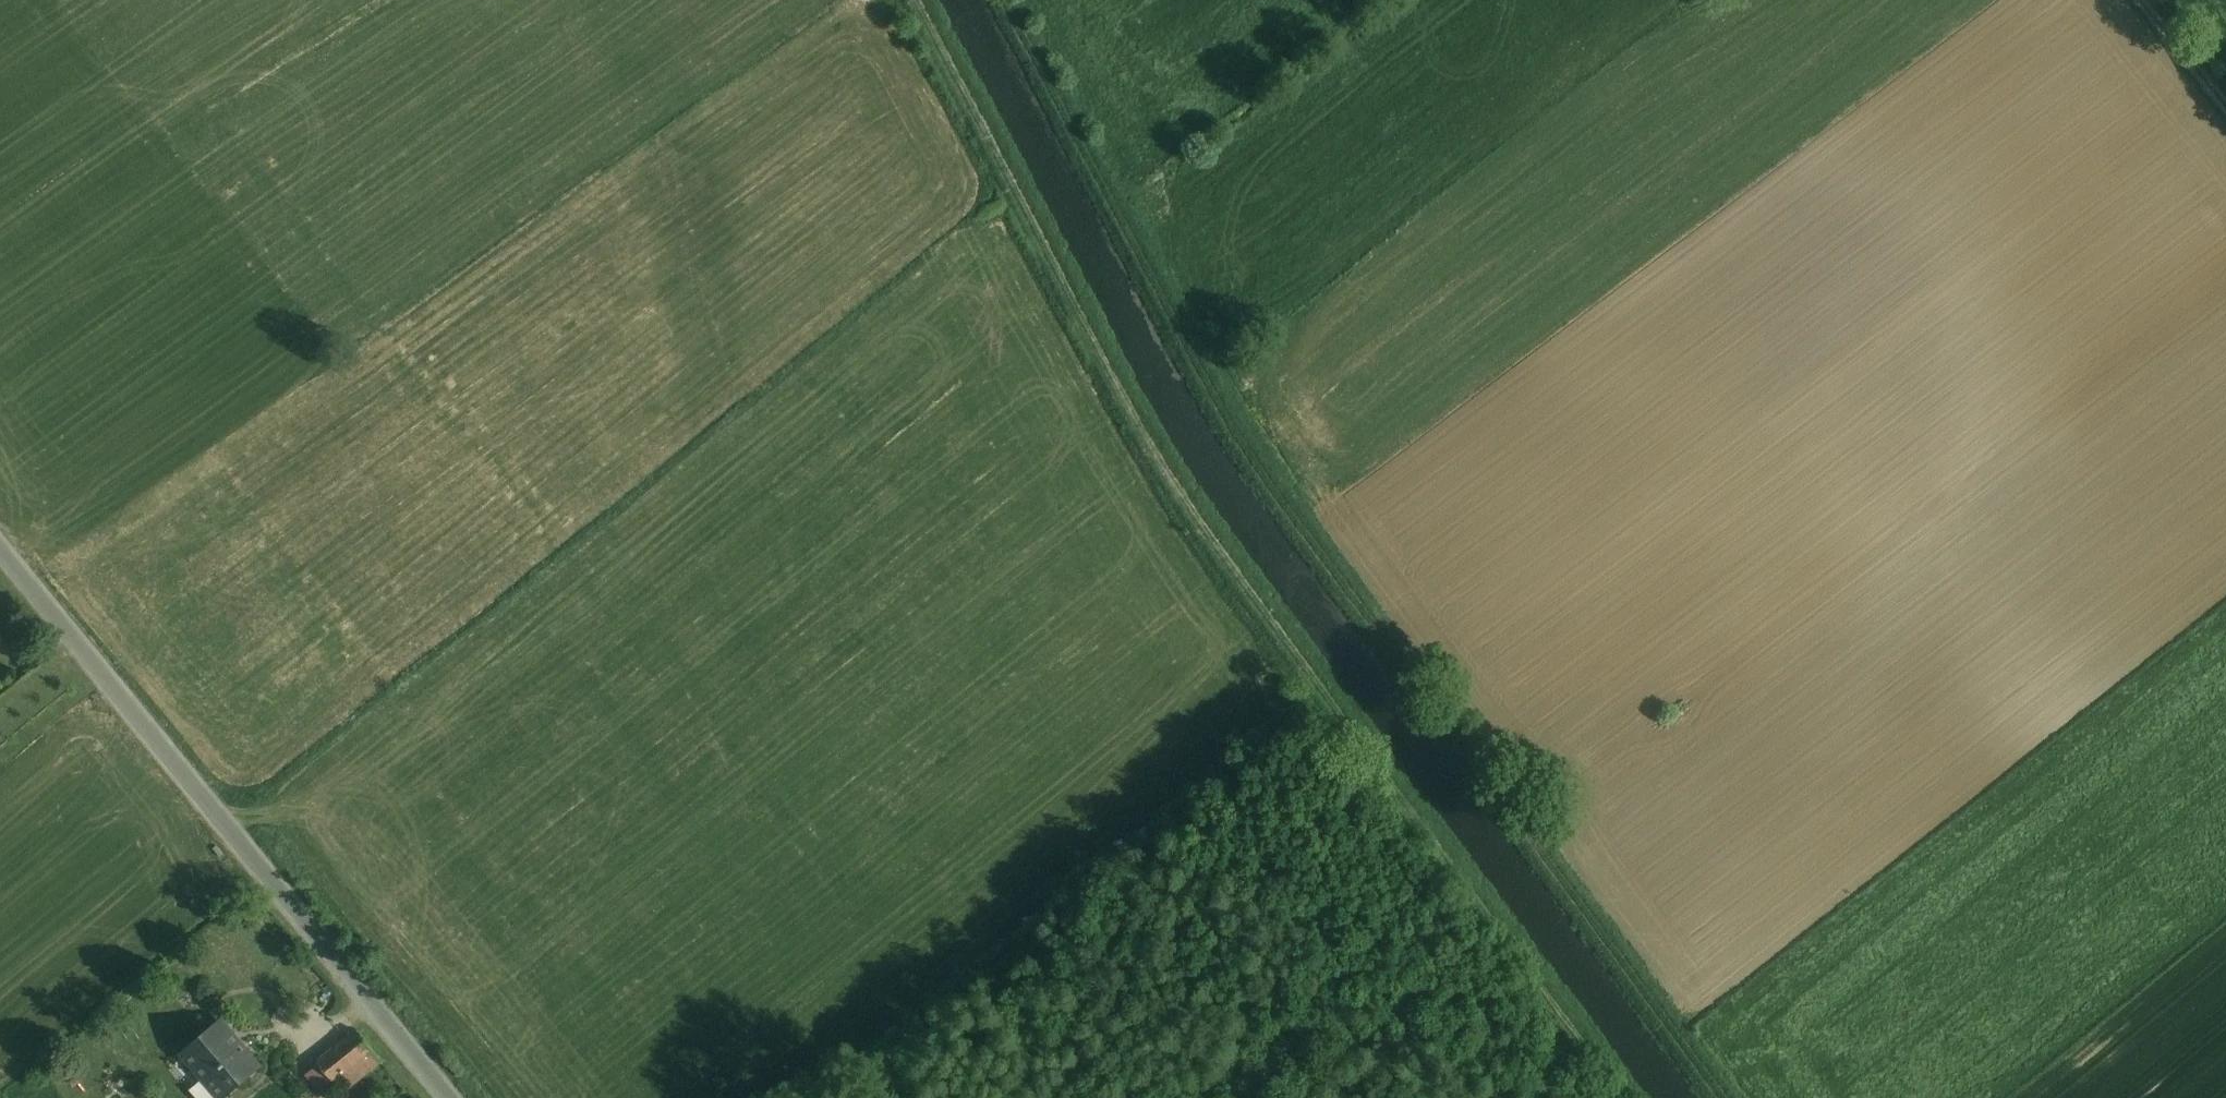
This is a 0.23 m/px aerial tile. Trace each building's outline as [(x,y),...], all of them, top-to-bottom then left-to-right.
[(221,1021),(183,1054),(205,1080),(221,1097),(222,1097),(260,1066),(228,1029),(221,1021)] [(358,1031),(319,1062),(321,1065),(334,1081),(343,1092),(382,1061),(358,1031)] [(334,1081),(321,1065),(308,1075),(321,1091),(334,1081)] [(205,1080),(193,1090),(200,1097),(221,1097),(205,1080)]
